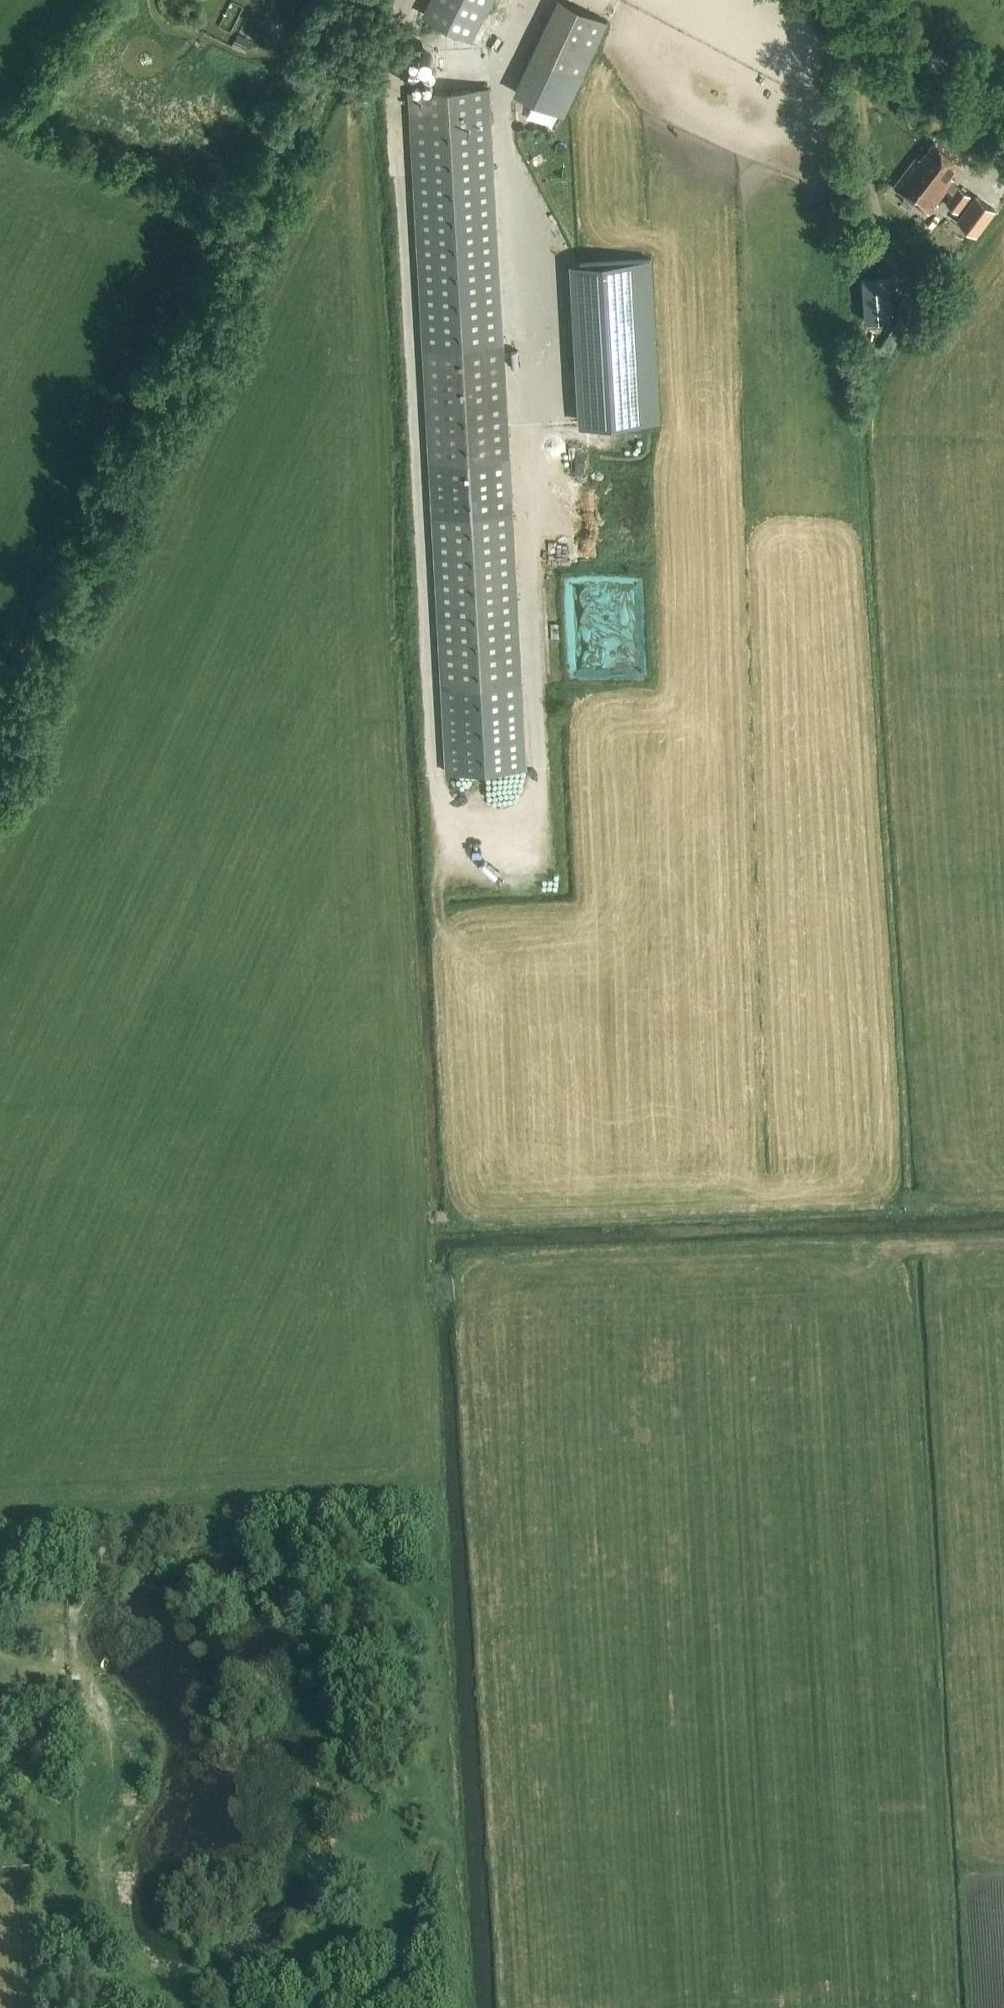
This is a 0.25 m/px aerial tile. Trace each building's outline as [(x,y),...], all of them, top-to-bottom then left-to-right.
[(415,14),(460,36),(478,0),(422,0),(415,14)] [(560,0),(558,0),(515,93),(564,116),(608,22),(560,0)] [(250,41),(236,35),(231,48),(244,54),(250,41)] [(489,88),(409,92),(448,772),(527,767),(489,88)] [(929,213),(952,183),(948,180),(961,162),(934,142),(921,159),(917,156),(894,187),(929,213)] [(959,210),(968,199),(958,191),(949,203),(959,210)] [(997,210),(976,195),(956,221),(977,236),(997,210)] [(651,258),(581,261),(589,423),(659,419),(651,258)] [(890,273),(862,275),(865,322),(893,320),(890,273)]
